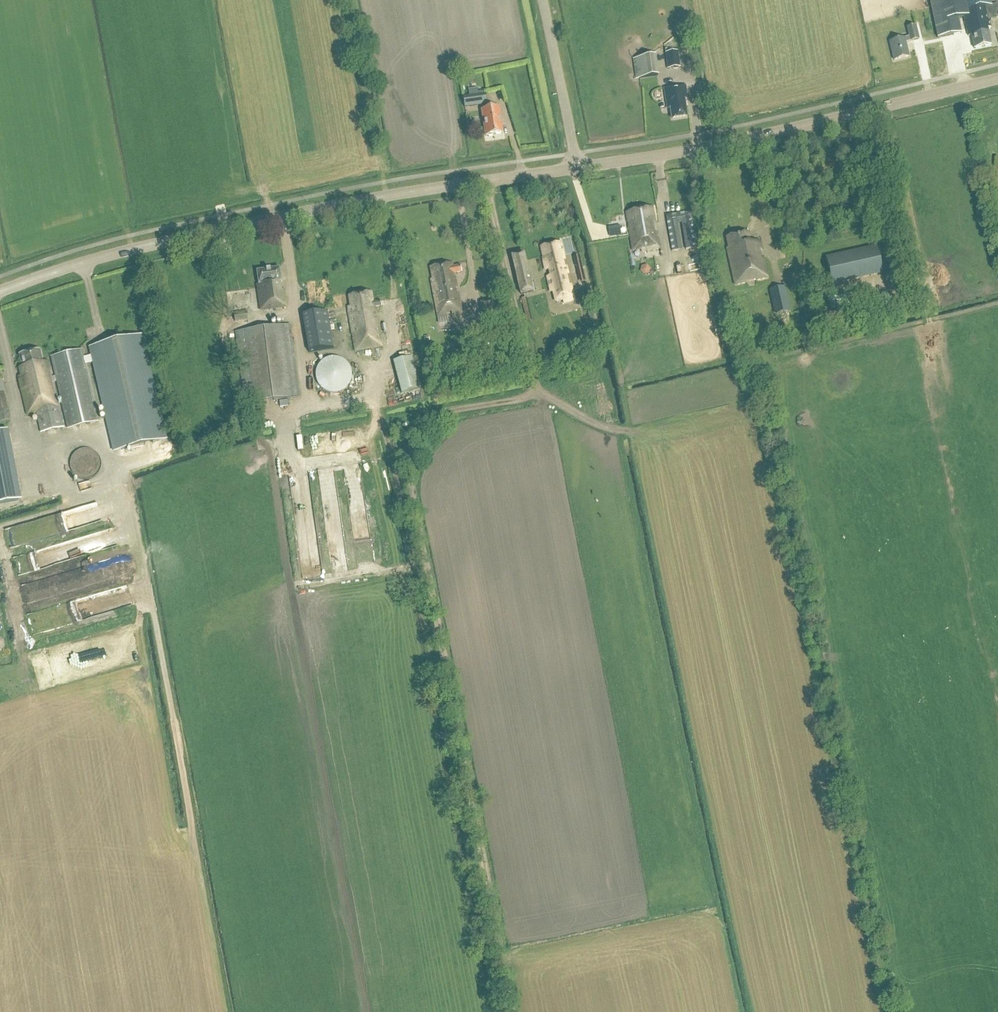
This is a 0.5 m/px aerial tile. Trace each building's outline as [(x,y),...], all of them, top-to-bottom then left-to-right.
[(971,37),(974,51),(992,47),(987,26),(991,26),(990,20),(997,18),(997,19),(997,0),(994,0),(995,5),(987,7),(985,0),(929,0),(938,40),(961,35),(958,20),(964,19),(968,38),(971,37)] [(890,43),(895,61),(909,57),(906,44),(919,41),(915,26),(907,29),(909,38),(890,43)] [(665,54),(667,70),(680,68),(677,52),(665,54)] [(632,60),(635,80),(658,77),(655,57),(632,60)] [(687,119),(686,108),(689,108),(685,86),(665,89),(668,110),(671,110),(672,121),(687,119)] [(462,99),(464,108),(487,104),(485,95),(462,99)] [(481,111),(485,137),(503,135),(499,109),(481,111)] [(244,118),(244,126),(255,125),(254,117),(244,118)] [(872,165),(873,172),(882,170),(881,164),(872,165)] [(626,214),(630,238),(657,233),(653,209),(626,214)] [(665,219),(670,248),(687,244),(682,215),(665,219)] [(619,227),(608,229),(609,238),(621,236),(619,227)] [(657,233),(630,238),(633,252),(642,251),(643,253),(660,250),(657,233)] [(744,284),(766,279),(758,243),(750,245),(747,234),(728,238),(729,241),(726,242),(727,248),(735,284),(743,282),(744,284)] [(552,292),(555,304),(563,303),(563,304),(575,301),(571,285),(568,286),(566,276),(569,275),(567,267),(564,268),(562,261),(565,260),(562,249),(561,249),(560,243),(541,247),(544,258),(542,259),(545,272),(549,271),(551,277),(547,278),(550,292),(552,292)] [(832,287),(882,275),(876,247),(825,258),(832,287)] [(511,256),(519,292),(520,296),(533,293),(524,253),(511,256)] [(673,267),(684,265),(682,253),(671,255),(673,267)] [(574,262),(579,283),(585,282),(580,261),(574,262)] [(452,315),(461,314),(457,294),(452,295),(451,290),(456,289),(454,275),(462,273),(460,266),(452,268),(452,264),(430,268),(432,280),(430,280),(437,318),(447,316),(446,312),(451,311),(452,315)] [(636,271),(642,276),(648,269),(641,264),(636,271)] [(258,285),(256,285),(258,299),(260,311),(286,308),(284,292),(281,292),(280,284),(280,283),(278,269),(256,272),(258,285)] [(783,285),(770,288),(775,313),(789,310),(783,285)] [(374,303),(372,293),(348,297),(350,308),(347,308),(354,352),(382,347),(377,320),(374,320),(373,314),(376,314),(375,308),(382,307),(381,301),(374,303)] [(479,303),(482,324),(496,322),(493,301),(479,303)] [(234,314),(235,323),(248,321),(247,312),(234,314)] [(235,332),(244,405),(297,398),(288,326),(235,332)] [(495,330),(498,341),(510,337),(507,326),(495,330)] [(330,331),(306,335),(309,353),(333,350),(330,331)] [(99,422),(85,365),(93,363),(114,452),(167,440),(142,336),(90,348),(92,357),(84,358),(82,350),(52,357),(69,429),(99,422)] [(27,416),(36,414),(41,433),(63,428),(53,383),(52,383),(47,363),(43,364),(40,351),(19,356),(22,368),(20,369),(22,377),(19,378),(27,416)] [(411,358),(393,363),(401,394),(419,390),(411,358)] [(367,427),(352,429),(353,435),(368,432),(367,427)] [(0,433),(0,506),(21,502),(8,431),(0,433)]
